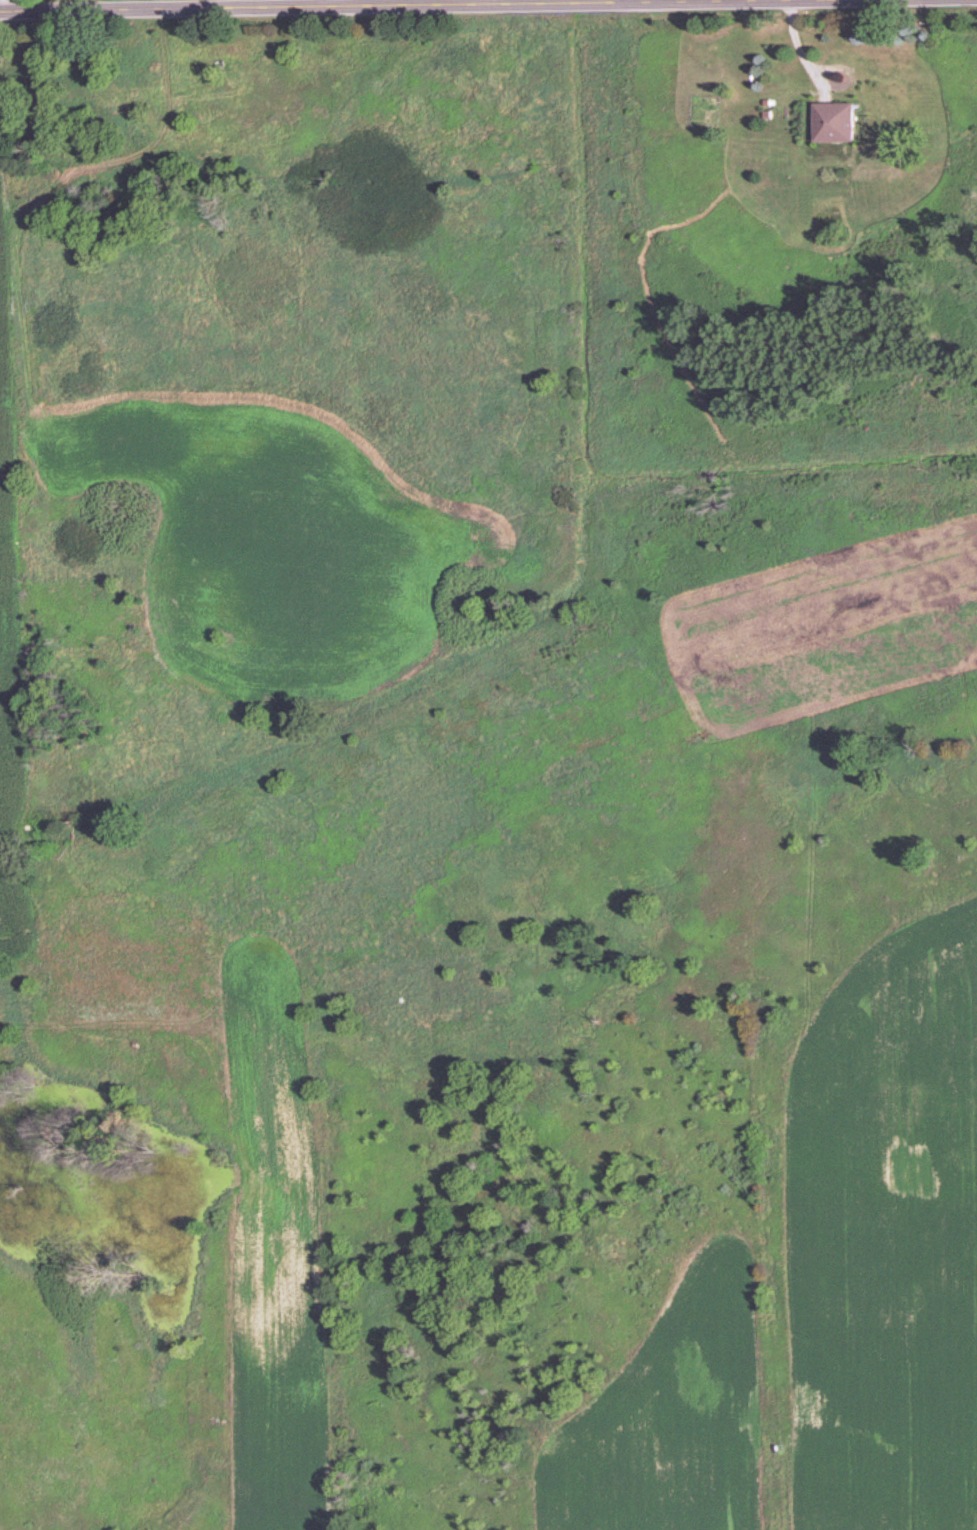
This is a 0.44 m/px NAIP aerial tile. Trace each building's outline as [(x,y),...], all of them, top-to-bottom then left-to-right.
[(809,104),(809,143),(850,143),(849,104),(809,104)]
